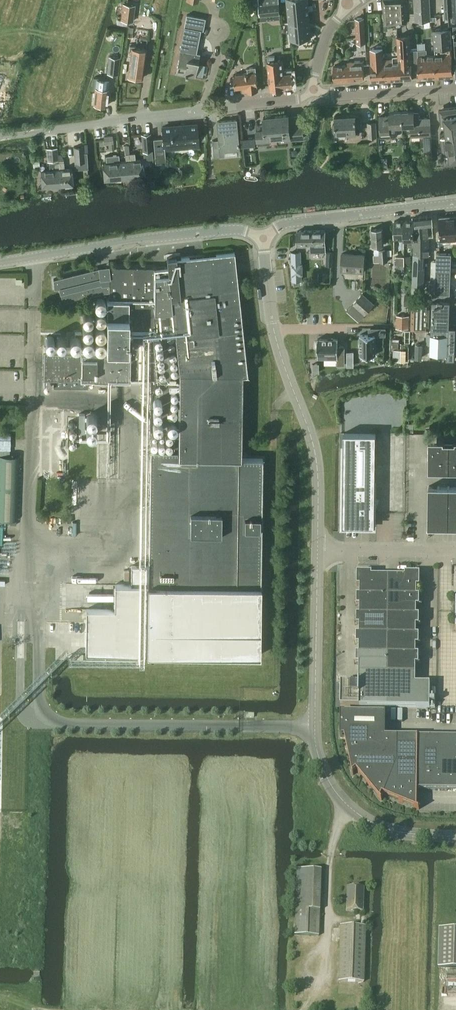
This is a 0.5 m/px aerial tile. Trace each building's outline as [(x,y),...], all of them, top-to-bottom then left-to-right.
[(279,0),(259,0),(260,15),(280,14),(279,0)] [(291,39),(311,37),(308,0),(287,0),(291,39)] [(384,24),(406,23),(405,0),(383,0),(384,24)] [(431,20),(430,0),(414,0),(415,21),(431,20)] [(455,75),(455,0),(445,0),(446,13),(448,12),(449,24),(453,24),(455,75)] [(122,3),(120,20),(133,21),(135,5),(122,3)] [(175,73),(177,73),(195,77),(199,53),(196,52),(200,29),(203,30),(205,18),(186,15),(175,73)] [(356,16),(358,45),(366,44),(364,16),(356,16)] [(435,55),(436,76),(453,75),(451,28),(434,29),(435,55)] [(409,35),(398,36),(399,58),(395,58),(395,59),(396,78),(413,77),(411,51),(409,35)] [(128,74),(128,75),(134,76),(135,78),(139,79),(141,77),(142,77),(146,49),(136,47),(137,45),(130,44),(129,49),(131,50),(129,66),(128,74)] [(371,79),(383,78),(382,63),(384,63),(383,60),(383,48),(382,46),(377,46),(377,47),(377,48),(371,48),(372,64),(371,64),(371,79)] [(436,76),(435,55),(427,55),(427,49),(418,49),(418,51),(419,77),(436,76)] [(418,51),(411,51),(413,77),(419,77),(418,51)] [(283,87),(283,86),(293,85),(291,69),(284,70),(283,59),(275,60),(275,58),(268,59),(270,89),(283,87)] [(384,63),(382,63),(383,78),(396,78),(395,59),(383,60),(384,63)] [(109,60),(107,72),(117,73),(119,61),(109,60)] [(348,79),(364,78),(363,61),(348,62),(348,65),(334,66),(335,80),(343,79),(343,80),(348,80),(348,79)] [(258,90),(255,66),(247,67),(247,73),(234,74),(235,87),(242,87),(243,92),(258,90)] [(93,76),(92,87),(96,87),(94,103),(107,105),(108,88),(108,80),(101,79),(102,77),(93,76)] [(439,108),(441,124),(445,124),(446,132),(440,133),(442,149),(443,149),(445,163),(455,162),(455,106),(439,108)] [(390,116),(379,116),(381,137),(396,137),(395,126),(402,126),(402,112),(390,113),(390,116)] [(413,112),(402,112),(402,126),(410,126),(411,137),(423,136),(423,140),(424,152),(432,152),(430,124),(430,118),(419,118),(419,114),(414,114),(413,112)] [(289,117),(289,114),(264,117),(264,125),(258,125),(258,129),(257,129),(258,144),(271,143),(270,138),(291,135),(292,139),(304,137),(302,116),(289,117)] [(356,127),(362,127),(361,116),(356,116),(356,115),(335,116),(335,124),(333,124),(333,131),(336,131),(336,133),(346,132),(346,134),(357,133),(356,127)] [(219,140),(212,140),(213,149),(213,156),(220,155),(219,149),(238,147),(237,139),(235,120),(217,122),(219,140)] [(369,138),(376,137),(376,122),(368,122),(369,138)] [(155,163),(166,163),(164,144),(198,141),(197,124),(162,127),(163,138),(153,139),(155,163)] [(153,158),(151,133),(141,134),(142,150),(143,150),(144,159),(153,158)] [(83,146),(74,146),(75,162),(75,163),(75,170),(88,169),(87,153),(84,153),(83,146)] [(47,163),(49,163),(58,162),(57,147),(46,148),(47,163)] [(126,161),(119,162),(121,176),(132,175),(130,153),(125,154),(126,161)] [(135,153),(130,153),(132,175),(143,174),(142,160),(135,160),(135,153)] [(106,163),(103,164),(104,178),(105,178),(121,176),(119,162),(119,154),(106,155),(106,163)] [(49,163),(50,170),(41,170),(42,185),(60,184),(59,162),(58,162),(49,163)] [(59,162),(60,184),(65,184),(65,186),(73,185),(71,168),(64,168),(64,162),(59,162)] [(432,215),(416,216),(416,226),(429,225),(431,225),(433,225),(432,215)] [(440,219),(442,238),(449,237),(450,237),(455,237),(455,217),(440,219)] [(404,221),(394,221),(394,222),(394,238),(399,238),(399,240),(400,240),(404,240),(404,238),(404,221)] [(414,221),(404,221),(404,238),(408,238),(408,246),(414,246),(414,242),(414,238),(414,226),(414,221)] [(429,225),(416,226),(415,241),(414,242),(414,246),(414,256),(412,285),(420,285),(425,285),(426,257),(429,257),(430,237),(429,225)] [(383,228),(371,229),(373,245),(384,244),(383,228)] [(297,230),(297,244),(312,244),(312,252),(325,252),(325,229),(297,230)] [(388,261),(387,249),(379,249),(374,250),(374,255),(373,255),(374,262),(388,261)] [(44,347),(44,376),(88,376),(151,377),(148,566),(148,584),(261,585),(263,458),(241,458),(242,374),(247,374),(234,252),(204,255),(176,258),(176,256),(167,257),(168,267),(155,268),(109,266),(109,269),(99,270),(98,267),(53,279),(54,288),(59,288),(63,302),(107,291),(106,348),(44,347)] [(300,252),(297,252),(292,252),(292,267),(301,267),(300,252)] [(364,255),(342,253),(341,271),(363,272),(364,255)] [(437,253),(436,269),(451,270),(451,253),(437,253)] [(380,289),(379,267),(371,268),(372,290),(380,289)] [(432,298),(432,299),(449,300),(449,296),(449,293),(450,293),(451,270),(436,269),(436,291),(432,291),(432,298)] [(420,285),(412,285),(411,297),(420,297),(420,285)] [(363,294),(357,300),(353,305),(347,311),(359,321),(364,315),(374,304),(363,294)] [(380,295),(378,299),(384,303),(387,299),(380,295)] [(412,298),(411,329),(431,330),(432,299),(432,298),(412,298)] [(431,348),(431,357),(455,358),(455,348),(450,348),(450,342),(450,307),(450,303),(450,300),(449,300),(432,299),(431,330),(431,337),(431,348)] [(409,316),(396,315),(396,328),(409,328),(409,316)] [(366,335),(361,336),(361,355),(375,354),(375,335),(384,335),(384,329),(370,329),(371,335),(366,335)] [(338,338),(317,338),(317,357),(337,357),(337,364),(344,364),(344,345),(338,345),(338,338)] [(409,343),(401,343),(401,351),(393,351),(393,360),(408,361),(409,343)] [(77,448),(77,427),(68,427),(67,448),(77,448)] [(378,503),(375,502),(376,433),(344,433),(342,525),(368,525),(368,524),(374,524),(375,510),(378,503)] [(429,450),(429,470),(430,470),(438,470),(438,471),(440,471),(440,470),(448,471),(449,471),(449,442),(444,442),(442,442),(442,439),(429,439),(429,450)] [(20,452),(15,452),(0,452),(0,516),(13,516),(18,516),(20,452)] [(40,478),(52,478),(52,475),(54,475),(54,477),(68,477),(68,453),(39,453),(40,478)] [(447,527),(448,527),(449,486),(447,486),(440,486),(437,486),(430,486),(428,486),(428,520),(428,525),(428,526),(429,526),(437,526),(437,527),(439,527),(439,526),(447,527)] [(86,609),(85,653),(150,653),(150,656),(152,658),(154,656),(154,653),(260,655),(261,585),(148,584),(148,566),(131,566),(131,584),(115,584),(114,609),(86,609)] [(360,587),(360,596),(388,596),(389,577),(369,576),(369,573),(357,573),(357,587),(360,587)] [(417,597),(417,596),(417,587),(420,587),(420,574),(408,574),(408,577),(389,577),(388,596),(417,597)] [(360,603),(360,615),(388,616),(388,596),(360,596),(357,596),(357,603),(360,603)] [(417,616),(417,604),(420,604),(420,596),(417,596),(417,597),(388,596),(388,616),(417,616)] [(360,623),(359,634),(359,635),(388,635),(388,616),(360,615),(357,615),(357,623),(360,623)] [(416,635),(416,623),(419,623),(420,616),(417,616),(388,616),(388,635),(416,635)] [(359,642),(359,654),(388,655),(388,635),(359,635),(359,634),(357,634),(356,642),(359,642)] [(416,655),(416,643),(419,643),(419,635),(416,635),(388,635),(388,655),(416,655)] [(416,684),(416,674),(387,674),(388,655),(359,654),(356,654),(356,661),(359,661),(359,683),(341,683),(341,707),(430,708),(430,684),(416,684)] [(387,674),(416,674),(416,662),(419,662),(419,655),(416,655),(388,655),(387,674)] [(385,737),(386,737),(386,714),(341,713),(340,738),(345,738),(353,776),(354,776),(353,774),(357,771),(358,772),(385,750),(385,737)] [(385,750),(358,772),(381,799),(383,795),(417,808),(418,738),(386,737),(385,737),(385,750)] [(418,738),(418,791),(455,791),(455,738),(418,738)] [(297,870),(294,935),(318,936),(321,871),(297,870)] [(346,911),(362,912),(363,889),(347,888),(346,911)] [(365,927),(340,926),(338,982),(363,983),(365,927)] [(455,968),(455,929),(440,928),(439,968),(455,968)]
